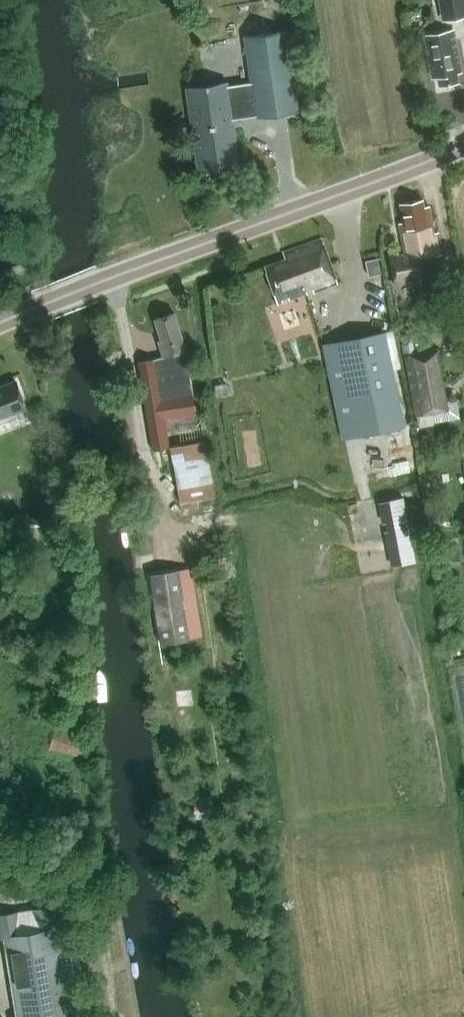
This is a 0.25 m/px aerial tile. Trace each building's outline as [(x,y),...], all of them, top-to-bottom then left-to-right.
[(450,19),(463,16),(463,0),(447,0),(450,19)] [(296,109),(285,30),(245,36),(252,83),(226,87),(226,83),(188,88),(199,166),(237,160),(232,128),(230,129),(228,119),(296,109)] [(456,72),(461,71),(454,30),(426,35),(432,76),(438,75),(440,84),(457,81),(456,72)] [(422,256),(440,253),(436,233),(433,233),(428,206),(424,207),(423,200),(400,204),(405,228),(401,229),(405,252),(391,255),(396,281),(426,275),(422,256)] [(314,290),(338,282),(322,237),(284,251),(286,258),(265,265),(278,301),(307,291),(306,287),(312,285),(314,290)] [(27,268),(24,260),(11,265),(14,273),(27,268)] [(206,441),(205,441),(201,411),(196,412),(192,392),(185,349),(186,349),(173,312),(156,318),(163,339),(159,340),(165,356),(155,359),(138,362),(153,449),(171,446),(181,501),(216,497),(206,441)] [(360,430),(399,422),(380,332),(341,341),(360,430)] [(400,336),(404,355),(415,354),(411,335),(400,336)] [(438,350),(415,354),(404,355),(414,415),(448,409),(438,350)] [(26,406),(17,380),(0,386),(0,416),(26,406)] [(437,566),(461,565),(460,548),(436,550),(437,566)] [(191,640),(183,589),(180,569),(151,574),(162,644),(191,640)] [(85,736),(53,724),(46,744),(85,758),(85,736)] [(53,927),(49,905),(0,913),(0,937),(4,936),(18,1015),(11,1016),(68,1016),(58,958),(66,957),(60,926),(53,927)]
